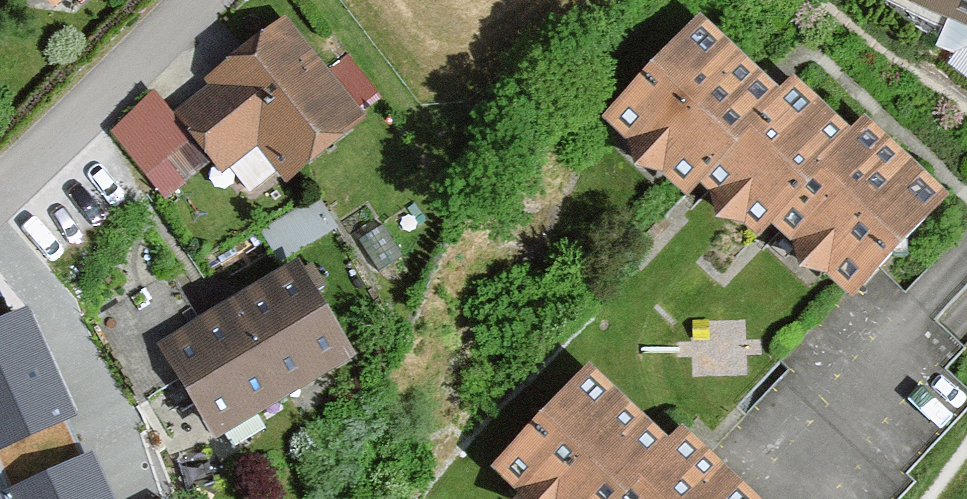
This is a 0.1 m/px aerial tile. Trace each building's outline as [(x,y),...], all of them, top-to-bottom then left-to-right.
[(78,0),(46,0),(57,15),(78,0)] [(966,31),(966,0),(903,0),(901,4),(966,31)] [(283,184),(368,118),(284,10),(210,68),(223,85),(178,120),(224,179),(259,152),(283,184)] [(696,190),(779,104),(694,22),(598,121),(683,203),(696,190)] [(852,305),(952,203),(869,121),(852,139),(798,86),(779,104),(696,190),(759,251),(777,232),(852,305)] [(143,177),(193,140),(157,93),(108,129),(143,177)] [(300,263),(234,303),(292,398),(357,357),(300,263)] [(217,443),(292,398),(234,303),(159,349),(217,443)] [(0,317),(0,447),(72,415),(24,306),(0,317)] [(685,431),(671,446),(591,369),(490,473),(518,498),(756,498),(685,431)] [(0,491),(0,498),(108,498),(87,453),(0,491)]
